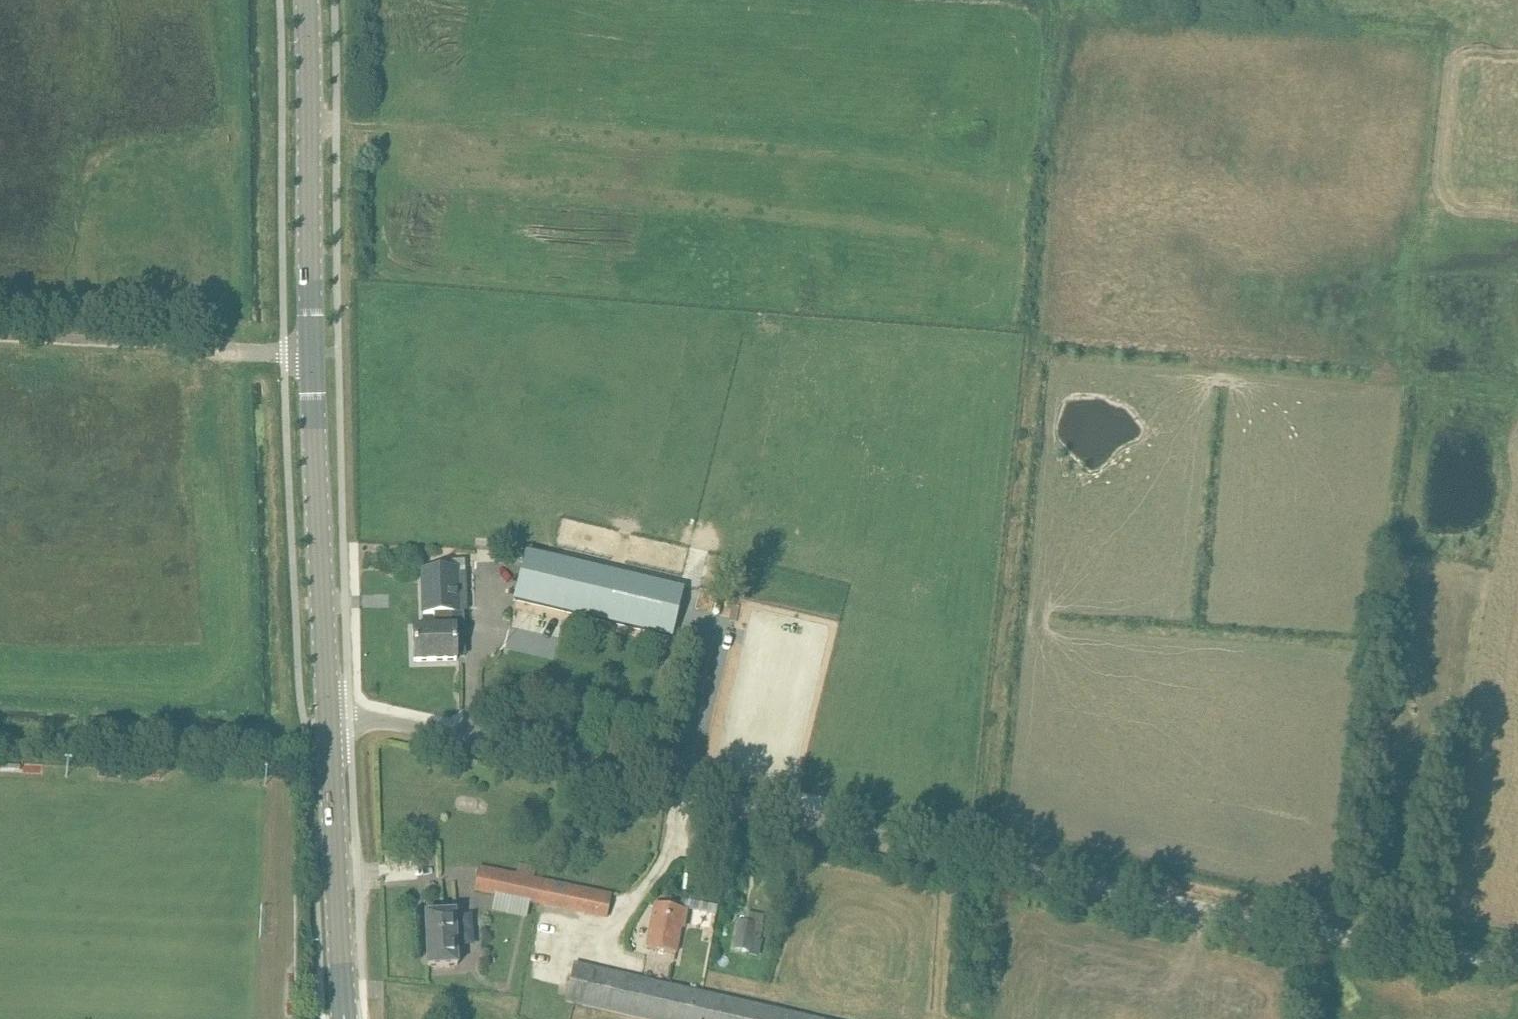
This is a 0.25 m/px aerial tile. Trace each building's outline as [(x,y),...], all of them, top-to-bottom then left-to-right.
[(527,553),(516,600),(671,637),(682,590),(527,553)] [(459,593),(458,570),(423,571),(425,613),(435,613),(435,629),(414,630),(415,662),(456,660),(454,628),(451,629),(450,612),(459,612),(459,593)] [(474,888),(607,918),(612,895),(533,878),(535,869),(519,865),(517,875),(479,866),(474,888)] [(690,911),(655,904),(646,947),(676,953),(680,929),(687,930),(690,911)] [(457,966),(455,914),(426,915),(428,967),(457,966)] [(735,950),(759,954),(764,926),(740,922),(735,950)] [(575,961),(566,1001),(643,1018),(812,1018),(790,1014),(791,1011),(575,961)]
